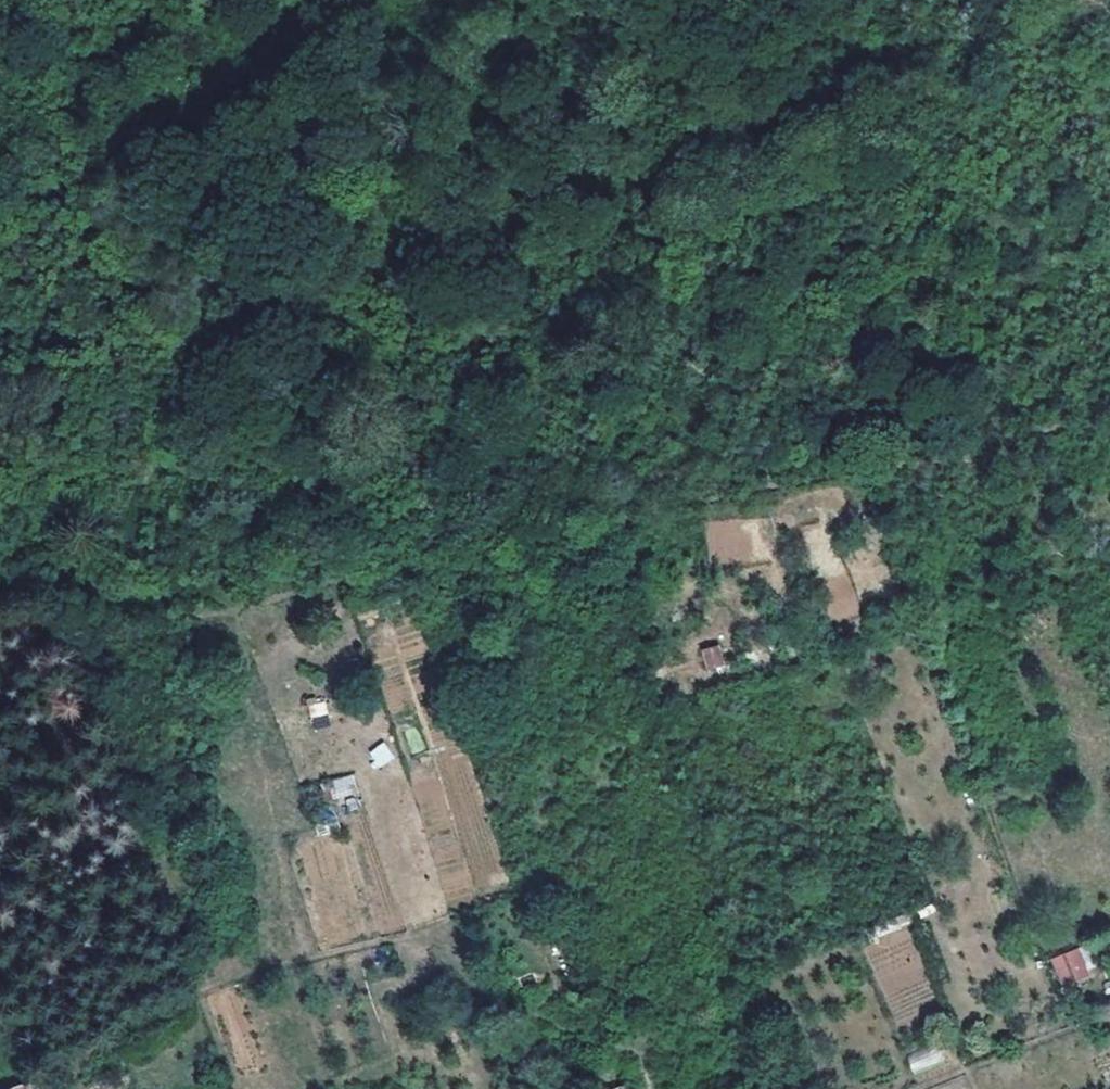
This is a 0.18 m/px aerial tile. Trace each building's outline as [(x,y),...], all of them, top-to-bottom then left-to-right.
[(719,643),(700,650),(708,671),(726,665),(719,643)] [(327,714),(325,697),(305,699),(308,717),(327,714)] [(377,769),(394,757),(384,741),(366,753),(377,769)] [(330,799),(357,795),(354,775),(327,779),(330,799)] [(885,1001),(928,985),(906,927),(863,943),(885,1001)] [(1061,989),(1091,976),(1079,946),(1049,959),(1061,989)] [(906,1058),(912,1074),(946,1061),(940,1045),(906,1058)] [(28,1080),(18,1083),(1,1088),(32,1088),(28,1080)]
